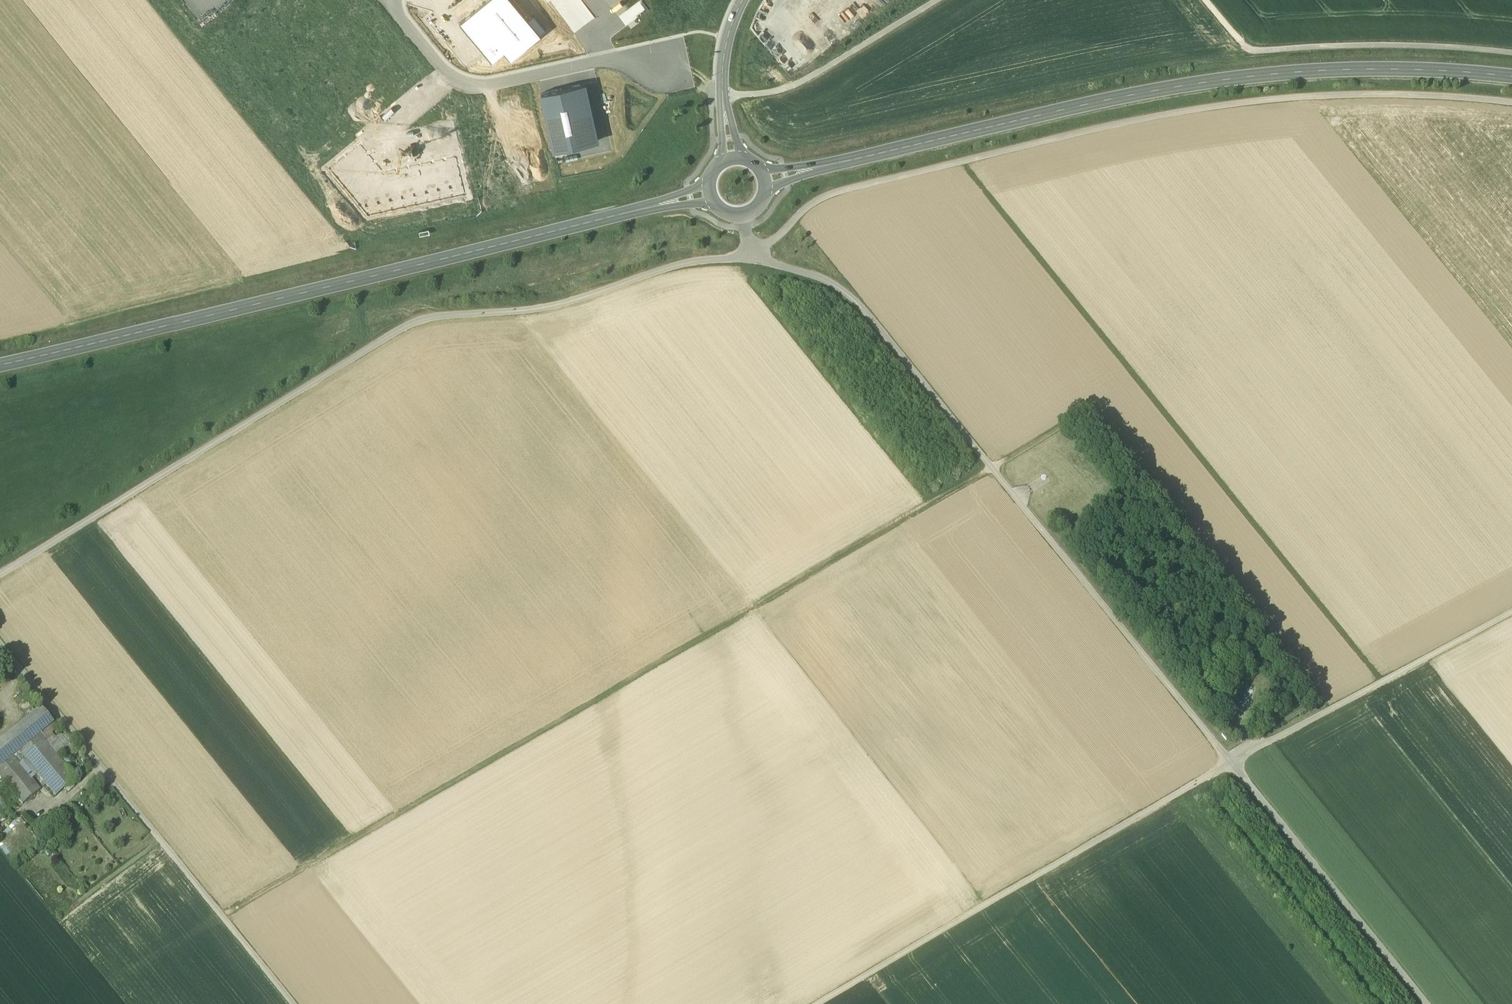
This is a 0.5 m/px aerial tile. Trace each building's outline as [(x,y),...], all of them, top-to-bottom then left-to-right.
[(541,34),(529,20),(512,0),(486,0),(459,22),(492,61),(504,51),(511,59),(541,34)] [(534,15),(546,30),(550,27),(535,8),(531,12),(534,15)] [(529,20),(541,34),(546,30),(534,15),(529,20)] [(645,21),(647,33),(657,31),(655,19),(645,21)] [(554,151),(594,142),(581,84),(541,93),(554,151)] [(0,741),(0,778),(22,804),(40,789),(13,757),(19,752),(56,796),(76,779),(39,734),(53,723),(40,708),(0,741)]
